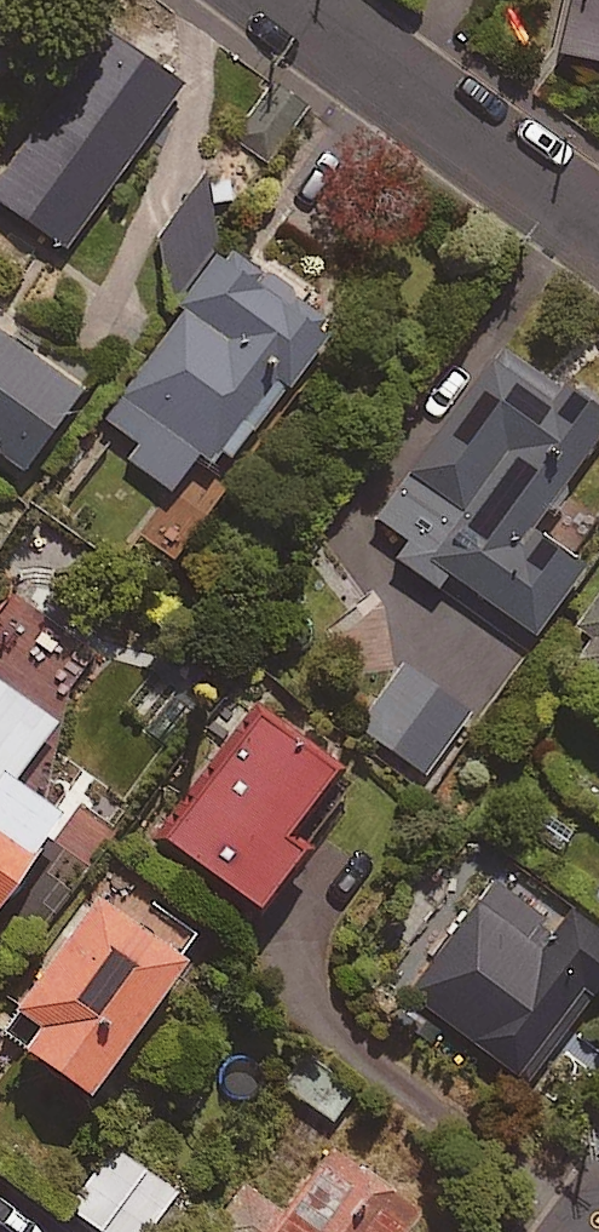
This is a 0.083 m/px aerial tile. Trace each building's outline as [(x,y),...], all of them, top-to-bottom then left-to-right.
[(550,58),(598,72),(598,0),(566,0),(550,58)] [(108,32),(0,177),(0,205),(63,252),(184,89),(108,32)] [(308,111),(275,86),(239,134),(273,159),(308,111)] [(332,337),(216,261),(109,425),(138,445),(125,464),(164,490),(134,535),(181,566),(332,337)] [(22,482),(86,402),(0,333),(0,464),(22,482)] [(502,352),(422,465),(432,472),(387,537),(536,641),(584,573),(532,536),(598,441),(598,420),(502,352)] [(563,648),(598,674),(598,598),(563,648)] [(470,716),(400,667),(357,730),(426,779),(470,716)] [(342,782),(266,720),(232,761),(224,755),(155,840),(258,923),(321,845),(303,830),(342,782)] [(62,835),(0,788),(0,917),(62,835)] [(509,867),(406,997),(524,1090),(598,995),(598,939),(509,867)] [(174,966),(196,935),(119,879),(12,1026),(32,1040),(17,1061),(88,1113),(188,976),(174,966)] [(294,1123),(207,1229),(211,1231),(413,1231),(418,1226),(294,1123)] [(115,1153),(70,1213),(95,1231),(153,1231),(177,1200),(115,1153)]
